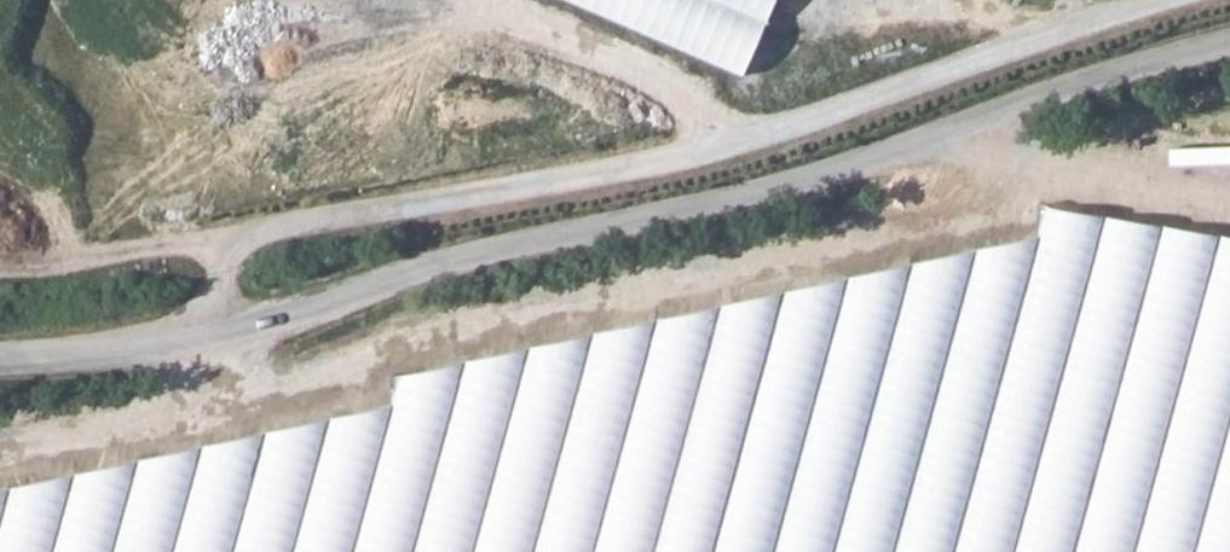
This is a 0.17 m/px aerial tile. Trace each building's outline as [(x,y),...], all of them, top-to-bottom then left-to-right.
[(1046,208),(1037,237),(865,275),(400,376),(391,406),(291,428),(247,437),(0,491),(0,551),(1229,551),(1229,238),(1046,208)]
